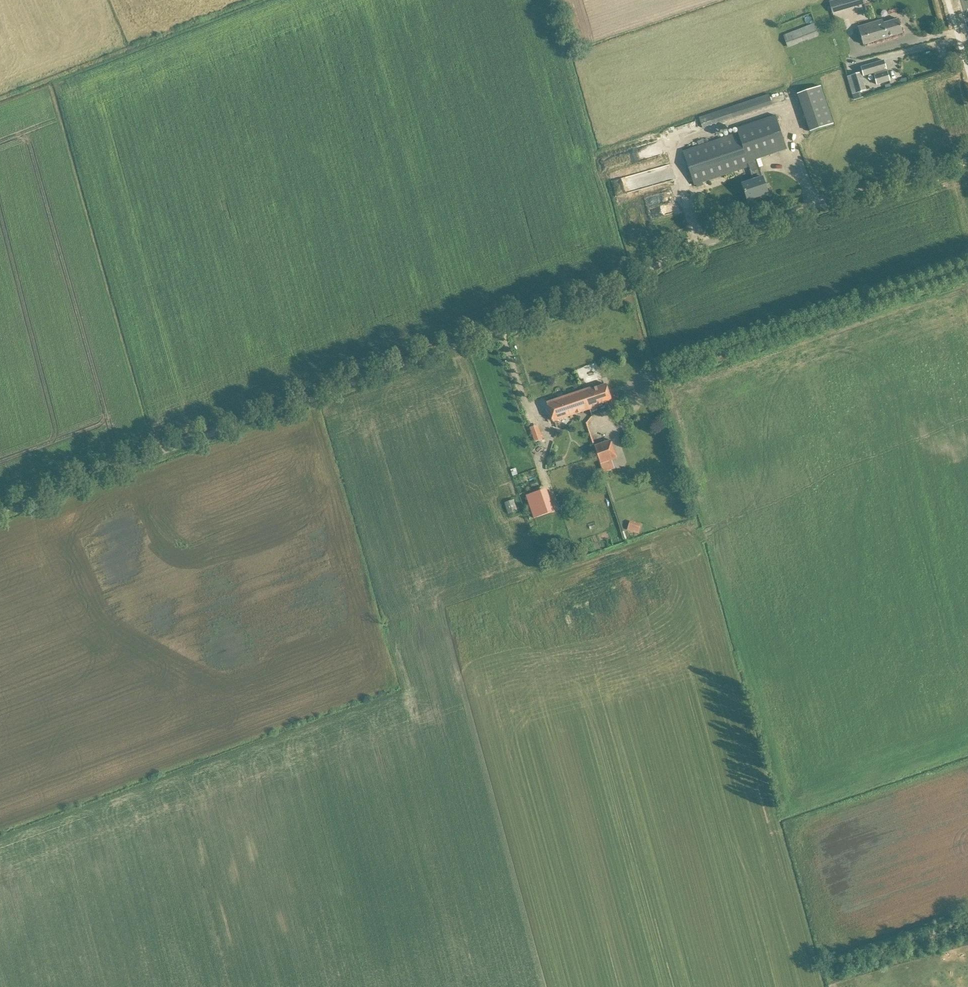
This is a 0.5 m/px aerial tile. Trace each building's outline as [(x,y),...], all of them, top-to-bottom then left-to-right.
[(864,45),(894,36),(903,33),(899,19),(884,23),(883,20),(858,27),(864,45)] [(814,23),(784,35),(789,48),(819,36),(814,23)] [(877,84),(880,83),(890,81),(884,60),(861,67),(864,76),(874,73),(877,84)] [(848,77),(852,95),(866,91),(861,73),(848,77)] [(816,109),(827,105),(821,86),(798,93),(804,113),(816,109)] [(787,149),(784,140),(776,115),(737,128),(738,133),(683,151),(691,175),(695,185),(705,182),(708,180),(749,167),(758,164),(757,159),(787,149)] [(754,180),(743,184),(748,200),(768,193),(760,168),(758,164),(749,167),(754,180)] [(648,204),(653,204),(653,201),(658,200),(658,196),(648,197),(648,204)] [(733,205),(726,208),(728,216),(736,213),(733,205)] [(612,400),(607,384),(592,389),(592,387),(584,390),(547,402),(553,421),(590,409),(598,406),(598,405),(608,402),(612,400)] [(534,442),(543,439),(538,424),(529,427),(534,442)] [(602,463),(617,458),(611,440),(596,445),(602,463)] [(543,489),(526,495),(534,518),(551,512),(543,489)] [(518,511),(514,500),(504,503),(508,515),(518,511)] [(630,521),(627,530),(639,533),(641,525),(630,521)]
